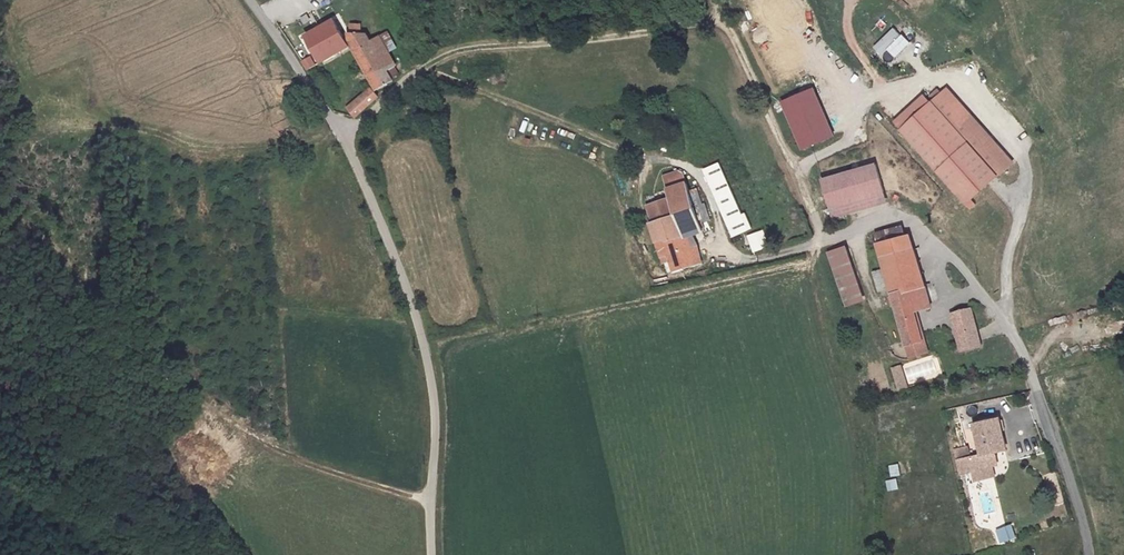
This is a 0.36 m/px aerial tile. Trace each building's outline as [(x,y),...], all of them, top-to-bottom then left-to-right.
[(300,37),(309,53),(316,65),(347,47),(337,31),(330,19),(300,37)] [(348,24),(348,31),(360,30),(359,23),(348,24)] [(752,45),(764,38),(756,23),(744,29),(752,45)] [(374,88),(393,78),(387,69),(394,64),(388,51),(396,47),(387,32),(368,41),(364,35),(346,35),(348,45),(374,88)] [(307,71),(316,65),(309,53),(300,59),(307,71)] [(835,135),(814,88),(782,103),(803,149),(835,135)] [(353,116),(376,97),(369,89),(347,109),(353,116)] [(947,90),(900,130),(968,208),(1014,166),(947,90)] [(537,143),(538,127),(525,126),(524,143),(537,143)] [(743,214),(740,215),(718,163),(703,169),(733,236),(749,229),(743,214)] [(877,165),(824,181),(836,220),(889,204),(877,165)] [(672,207),(645,217),(656,252),(663,249),(668,266),(697,257),(692,240),(685,242),(681,229),(689,226),(698,223),(696,216),(707,212),(698,184),(687,187),(683,175),(664,182),(672,207)] [(872,228),(880,253),(898,248),(907,273),(910,283),(923,280),(909,231),(890,224),(872,228)] [(692,240),(689,226),(681,229),(685,242),(692,240)] [(762,231),(747,237),(753,251),(767,246),(762,231)] [(859,296),(839,244),(826,249),(847,301),(859,296)] [(878,285),(890,282),(889,279),(907,273),(898,248),(880,253),(883,263),(871,266),(878,285)] [(890,282),(908,340),(924,336),(915,306),(930,302),(923,280),(910,283),(907,273),(889,279),(890,282)] [(982,334),(972,306),(953,311),(962,339),(982,334)] [(982,334),(962,339),(964,344),(983,338),(982,334)] [(912,351),(928,347),(924,336),(908,340),(912,351)] [(903,360),(896,363),(900,374),(907,371),(903,360)] [(907,371),(900,374),(904,383),(911,380),(907,371)] [(980,443),(953,448),(958,475),(998,466),(995,453),(1007,450),(1000,418),(975,422),(980,443)] [(897,464),(888,465),(889,477),(898,476),(897,464)] [(884,480),(886,491),(897,490),(896,479),(884,480)] [(994,529),(997,543),(1014,539),(1011,525),(994,529)]
